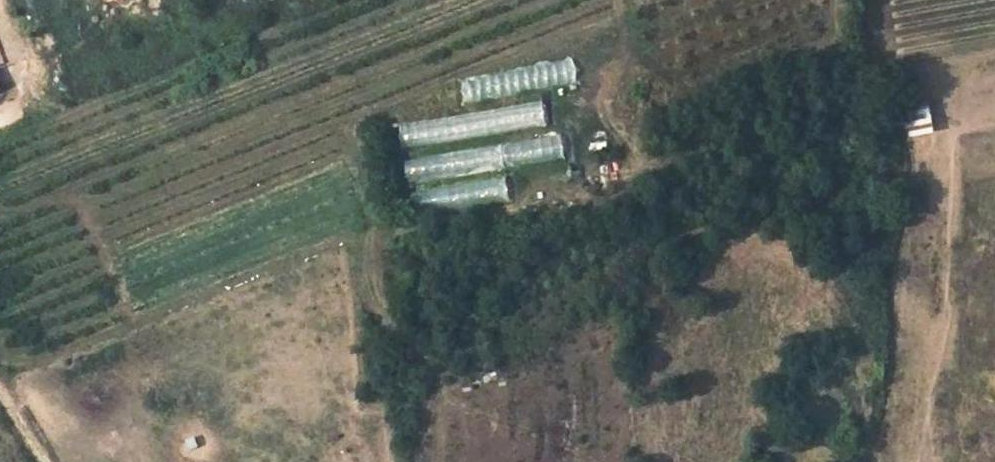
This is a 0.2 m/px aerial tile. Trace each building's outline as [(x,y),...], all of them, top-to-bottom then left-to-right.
[(569,62),(459,81),(463,102),(573,82),(569,62)] [(906,137),(933,133),(928,98),(901,101),(906,137)] [(403,144),(546,126),(543,105),(400,122),(403,144)] [(558,138),(524,148),(530,165),(563,155),(558,138)] [(504,144),(502,164),(520,166),(522,146),(504,144)] [(405,161),(407,182),(433,180),(431,159),(405,161)] [(414,214),(509,198),(505,176),(411,192),(414,214)]
